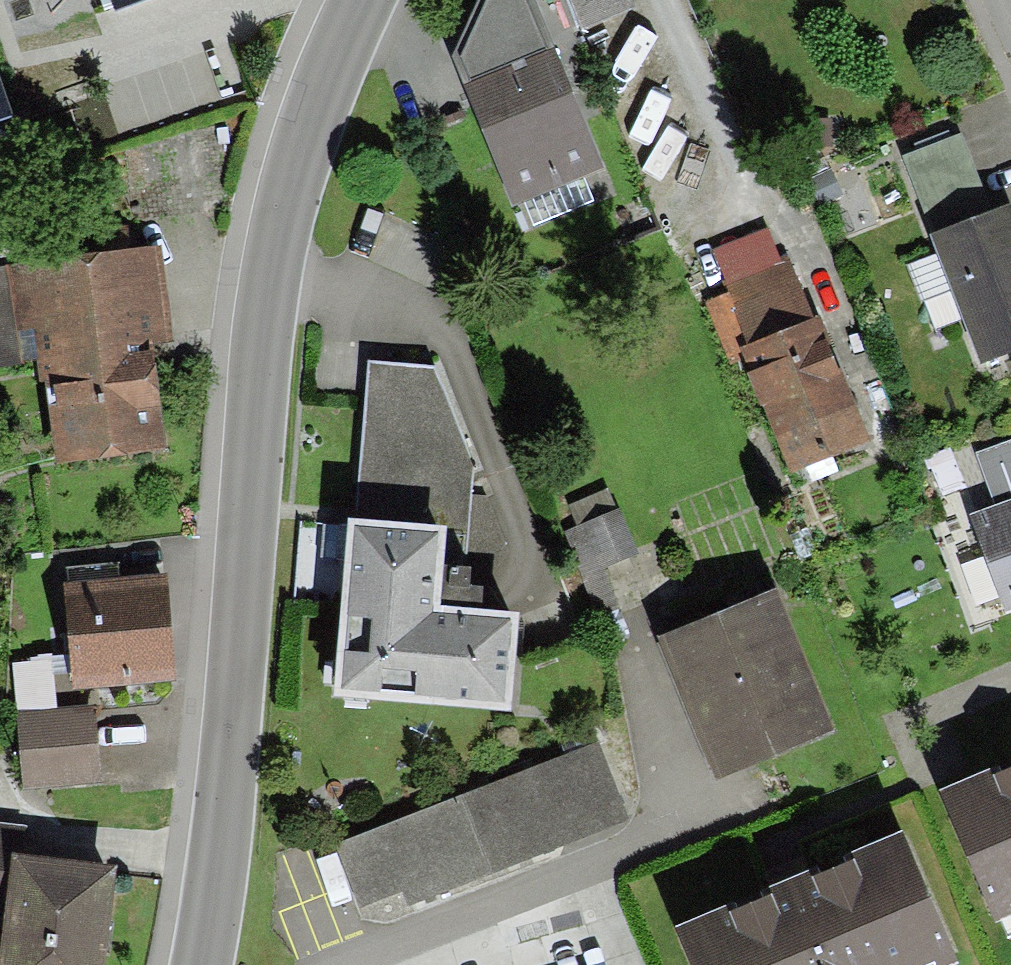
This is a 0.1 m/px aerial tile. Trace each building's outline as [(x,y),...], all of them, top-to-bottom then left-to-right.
[(533,0),(480,0),(453,57),(514,205),(518,203),(527,224),(611,191),(533,0)] [(583,27),(635,6),(632,0),(572,0),(583,27)] [(0,90),(0,119),(9,116),(0,90)] [(901,156),(980,362),(1010,350),(1010,205),(1010,203),(995,208),(965,131),(901,156)] [(734,291),(705,303),(730,364),(745,358),(795,480),(869,450),(792,264),(781,269),(767,234),(719,254),(734,291)] [(0,265),(0,367),(37,363),(39,380),(44,379),(54,463),(166,449),(153,342),(174,339),(163,246),(0,265)] [(437,368),(365,362),(336,689),(509,704),(518,612),(459,608),(473,466),(437,368)] [(974,455),(993,503),(968,513),(1007,614),(1010,613),(1010,441),(974,455)] [(577,528),(565,533),(599,616),(622,607),(606,566),(637,554),(619,510),(615,511),(607,491),(569,506),(577,528)] [(70,582),(64,583),(74,690),(175,680),(165,574),(121,578),(119,560),(68,565),(70,582)] [(769,590),(657,640),(722,784),(834,734),(769,590)] [(95,709),(20,715),(27,792),(102,784),(95,709)] [(597,737),(332,848),(359,911),(400,894),(407,910),(630,817),(597,737)] [(1010,934),(1010,765),(944,794),(1006,936),(1010,934)] [(0,825),(0,917),(5,918),(0,956),(0,964),(105,964),(118,870),(21,857),(25,829),(0,825)] [(900,836),(683,930),(698,964),(956,964),(900,836)]
